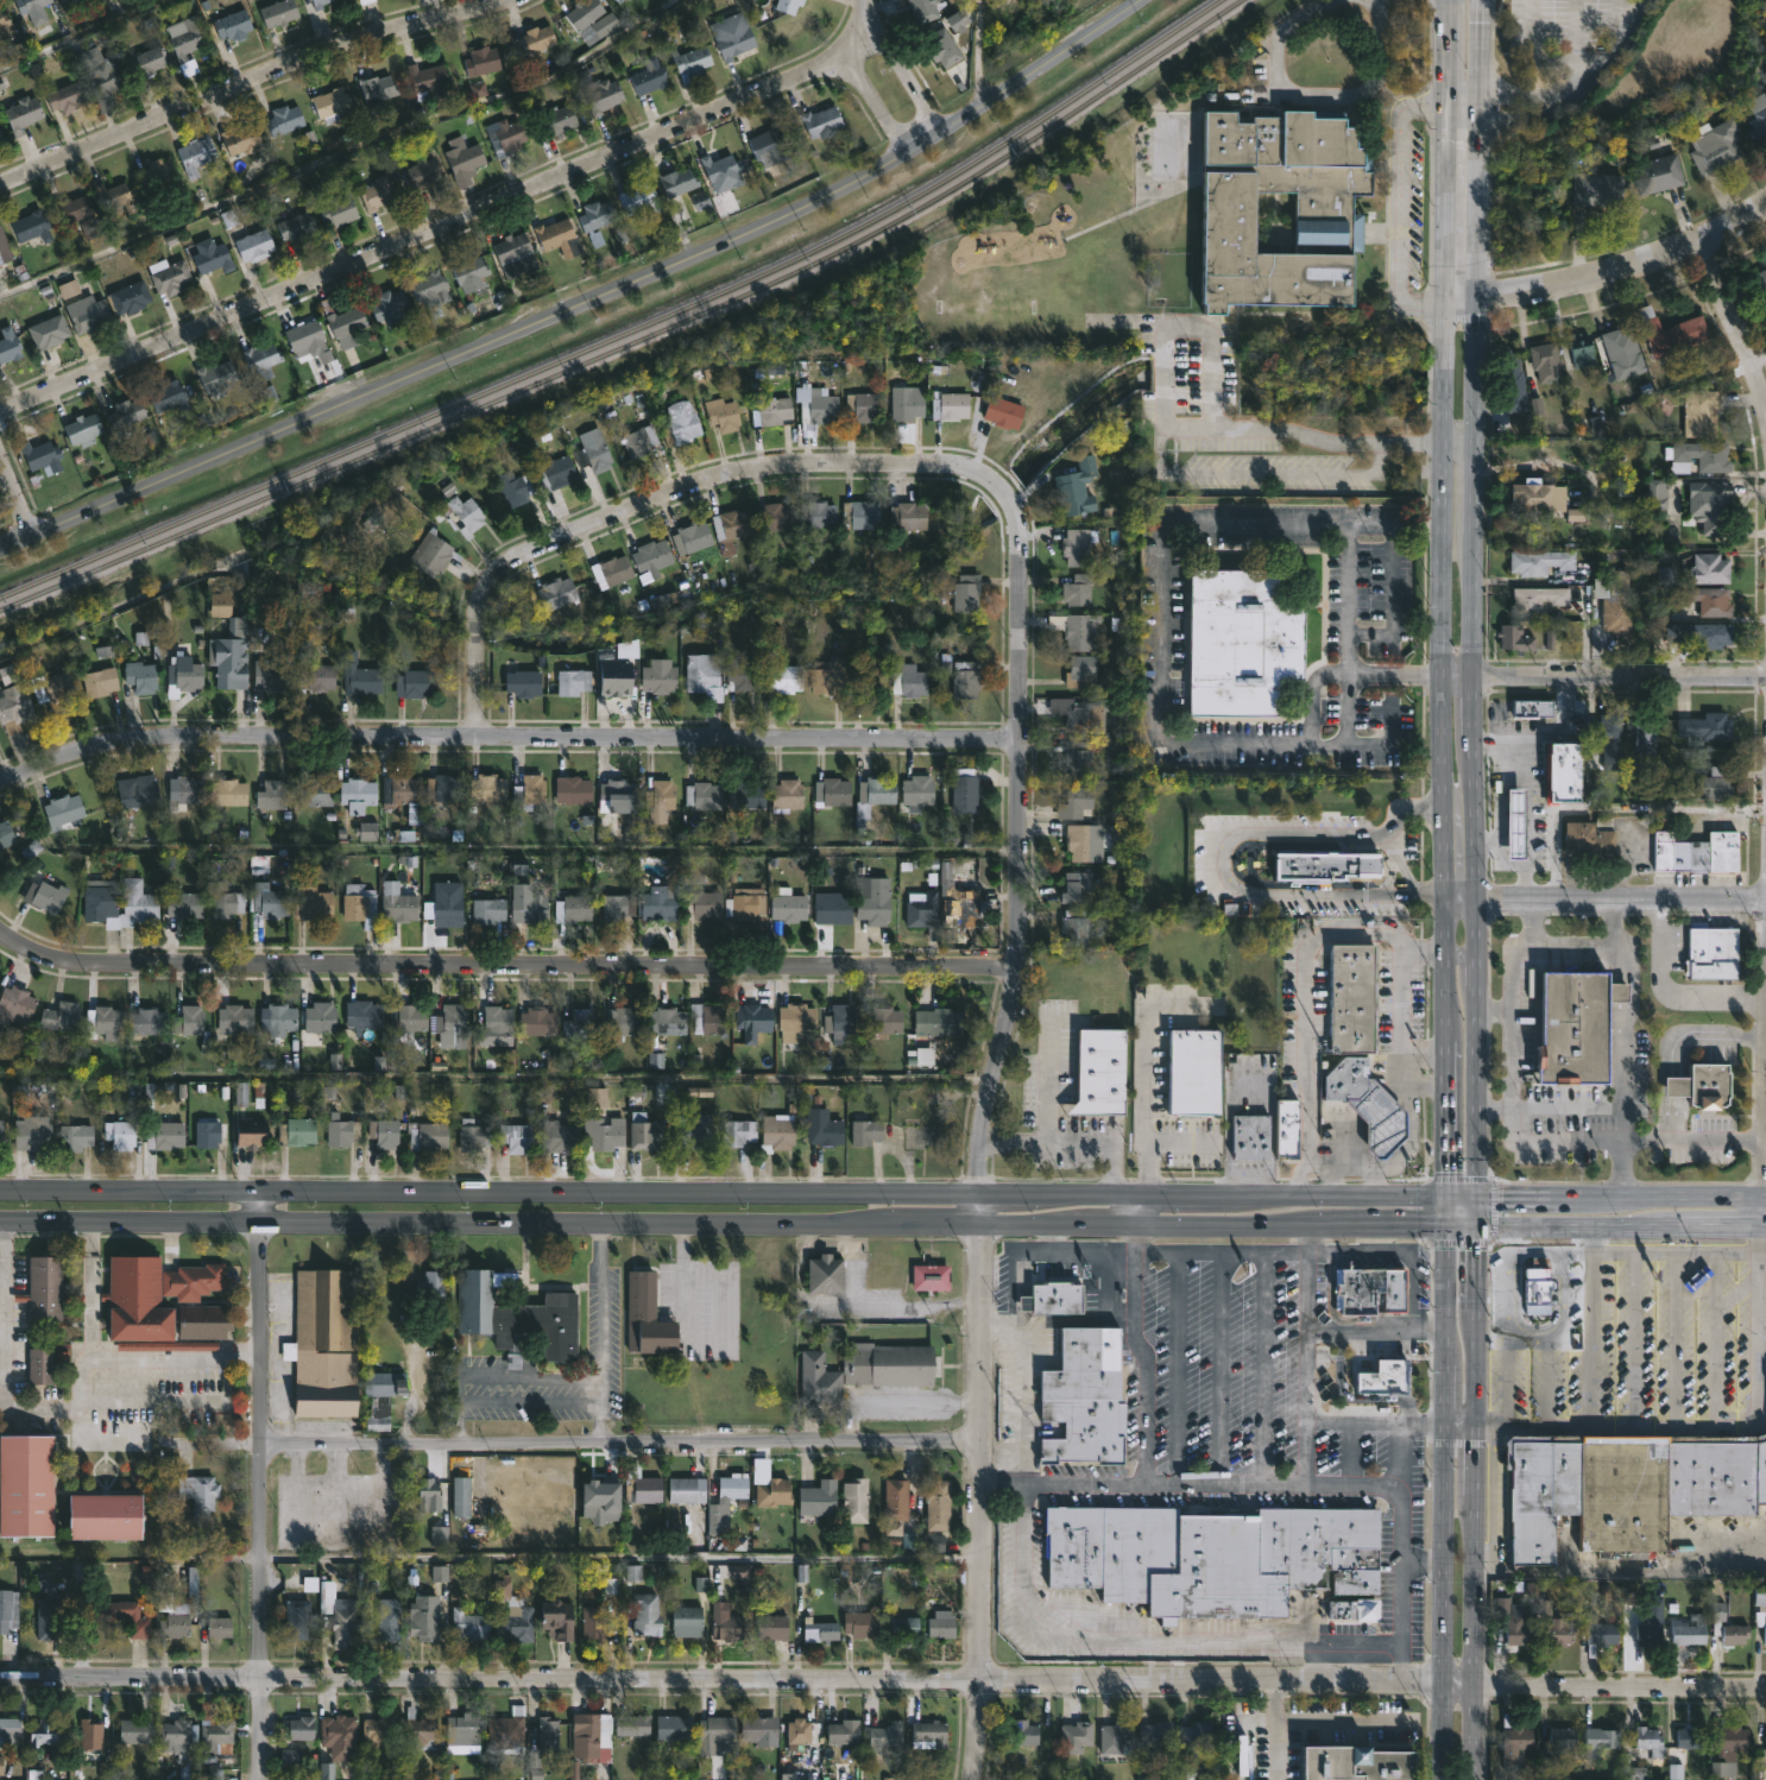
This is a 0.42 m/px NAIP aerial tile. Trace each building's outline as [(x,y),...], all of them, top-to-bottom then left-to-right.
[(19,14),(12,0),(51,0),(51,1),(42,5),(46,20),(32,26),(26,12),(19,14)] [(74,10),(70,0),(85,0),(87,5),(74,10)] [(259,8),(282,0),(293,0),(298,15),(286,21),(288,24),(279,27),(278,25),(266,29),(259,8)] [(315,11),(311,0),(333,0),(322,4),(323,7),(315,11)] [(574,4),(578,0),(580,0),(581,2),(584,0),(597,0),(605,11),(593,19),(594,21),(611,11),(620,25),(589,48),(565,14),(575,6),(574,4)] [(626,9),(634,0),(616,0),(626,9)] [(776,8),(779,0),(804,0),(802,6),(797,5),(794,14),(776,8)] [(940,2),(945,0),(946,5),(936,8),(940,17),(917,25),(908,0),(939,0),(940,2)] [(242,7),(252,29),(245,32),(247,36),(236,40),(235,38),(233,39),(232,37),(227,39),(225,34),(219,38),(212,21),(242,7)] [(726,63),(724,64),(708,25),(742,11),(758,50),(726,63)] [(1,39),(0,37),(0,15),(6,13),(10,24),(5,25),(10,36),(1,39)] [(188,59),(179,63),(168,38),(170,37),(165,26),(196,13),(206,34),(201,36),(204,44),(184,53),(188,59)] [(550,24),(556,43),(543,48),(543,50),(540,51),(538,49),(526,53),(521,38),(528,36),(525,30),(537,25),(538,29),(550,24)] [(964,57),(945,69),(938,57),(935,58),(929,50),(934,46),(928,36),(945,26),(964,57)] [(160,44),(164,53),(160,55),(164,64),(153,69),(154,71),(139,78),(138,75),(135,76),(128,57),(132,56),(131,53),(141,50),(141,51),(160,44)] [(487,44),(488,49),(496,46),(500,69),(467,77),(463,58),(471,57),(469,52),(473,51),(473,50),(477,49),(475,46),(487,44)] [(706,44),(713,63),(702,68),(705,71),(688,77),(690,83),(682,86),(670,51),(676,49),(679,55),(706,44)] [(96,45),(102,58),(113,53),(126,78),(122,80),(126,87),(115,91),(114,90),(94,100),(74,56),(96,45)] [(655,55),(660,65),(662,64),(668,76),(664,77),(669,86),(660,89),(660,87),(638,96),(629,75),(650,65),(647,58),(655,55)] [(186,79),(198,74),(194,62),(181,66),(186,79)] [(415,63),(417,70),(443,64),(448,83),(444,84),(447,95),(435,97),(433,88),(425,89),(428,99),(415,102),(406,64),(415,63)] [(75,105),(76,107),(62,113),(59,106),(51,111),(43,93),(51,89),(49,84),(74,74),(84,100),(75,105)] [(390,75),(392,83),(396,82),(399,94),(379,100),(383,109),(368,113),(359,81),(377,75),(378,78),(390,75)] [(606,77),(608,83),(617,80),(625,99),(601,111),(603,114),(593,119),(582,93),(585,91),(582,87),(598,80),(599,81),(606,77)] [(341,84),(351,103),(348,105),(353,118),(342,121),(339,112),(336,113),(339,119),(326,124),(323,116),(317,119),(309,97),(332,90),(332,89),(341,84)] [(25,94),(27,99),(34,96),(43,116),(20,126),(23,133),(13,138),(1,109),(15,103),(13,100),(25,94)] [(568,103),(578,124),(567,128),(568,134),(557,139),(556,134),(544,139),(535,118),(549,112),(548,109),(555,106),(556,108),(568,103)] [(286,105),(288,108),(298,105),(304,124),(271,137),(265,120),(272,118),(270,109),(286,105)] [(835,105),(844,125),(835,128),(838,133),(830,137),(827,132),(811,139),(801,114),(809,111),(811,114),(835,105)] [(1754,114),(1765,107),(1765,136),(1758,141),(1751,131),(1754,128),(1749,122),(1756,118),(1754,114)] [(1313,115),(1313,121),(1346,122),(1346,131),(1358,131),(1357,152),(1364,152),(1364,162),(1370,162),(1369,176),(1373,176),(1371,200),(1352,200),(1352,217),(1361,217),(1361,255),(1351,255),(1351,258),(1355,258),(1354,310),(1226,307),(1226,318),(1206,318),(1206,308),(1204,308),(1205,114),(1237,115),(1237,126),(1251,126),(1251,120),(1283,121),(1283,114),(1313,115)] [(504,118),(507,124),(518,119),(526,140),(519,143),(522,147),(519,149),(519,150),(513,152),(513,150),(511,151),(513,154),(498,160),(490,139),(487,140),(486,138),(488,137),(486,132),(484,133),(483,131),(485,130),(484,126),(504,118)] [(1734,118),(1740,130),(1737,131),(1741,139),(1736,141),(1743,156),(1704,176),(1691,152),(1695,151),(1690,140),(1702,134),(1698,127),(1711,121),(1715,127),(1734,118)] [(791,157),(765,169),(761,159),(758,160),(748,139),(768,130),(765,125),(775,120),(791,157)] [(253,122),(261,143),(254,145),(256,150),(246,153),(245,150),(228,156),(219,132),(228,128),(229,132),(253,122)] [(455,131),(458,137),(467,132),(472,145),(477,143),(486,163),(475,168),(478,172),(463,179),(460,173),(454,176),(439,143),(449,138),(448,134),(455,131)] [(208,135),(217,157),(195,166),(198,176),(189,181),(175,149),(188,144),(187,141),(194,138),(195,141),(208,135)] [(1661,190),(1641,195),(1633,164),(1678,152),(1686,184),(1661,190)] [(731,153),(734,162),(739,159),(744,171),(738,173),(743,184),(714,195),(699,158),(707,154),(711,162),(731,153)] [(424,156),(425,160),(435,156),(443,176),(416,187),(423,204),(415,208),(400,175),(402,173),(400,171),(417,164),(415,159),(424,156)] [(158,159),(159,163),(169,159),(177,185),(145,196),(138,176),(144,173),(143,170),(146,169),(145,165),(149,164),(147,163),(158,159)] [(689,163),(700,185),(667,197),(657,175),(689,163)] [(1625,175),(1623,206),(1598,204),(1598,208),(1587,208),(1587,204),(1573,203),(1575,172),(1625,175)] [(385,173),(397,201),(376,207),(377,209),(367,214),(358,190),(364,188),(362,185),(374,183),(373,178),(385,173)] [(648,181),(650,189),(652,188),(657,201),(655,202),(660,214),(645,219),(643,210),(624,217),(616,195),(636,188),(635,185),(648,181)] [(124,182),(127,190),(132,188),(137,198),(132,201),(137,212),(126,216),(121,206),(103,213),(93,185),(102,182),(105,189),(124,182)] [(313,185),(316,195),(323,191),(327,200),(335,196),(336,198),(347,194),(358,217),(333,229),(330,223),(324,227),(316,208),(313,209),(305,189),(313,185)] [(81,195),(89,214),(62,226),(51,203),(68,197),(70,201),(81,195)] [(608,201),(617,221),(592,231),(592,233),(599,231),(604,245),(592,248),(587,233),(582,235),(576,217),(584,214),(581,206),(597,201),(598,204),(608,201)] [(38,208),(42,216),(45,215),(50,226),(46,228),(52,239),(43,244),(38,234),(19,244),(10,222),(31,213),(30,212),(38,208)] [(303,231),(307,238),(299,241),(297,235),(283,241),(276,225),(308,210),(315,226),(303,231)] [(569,217),(582,252),(565,260),(559,245),(544,251),(535,226),(542,223),(543,226),(569,217)] [(4,264),(0,265),(0,225),(14,257),(2,261),(4,264)] [(265,227),(275,250),(267,252),(269,254),(250,263),(248,259),(242,261),(233,240),(265,227)] [(524,233),(538,270),(506,283),(491,246),(504,240),(503,238),(506,235),(510,234),(511,238),(524,233)] [(210,238),(214,246),(222,242),(233,269),(222,273),(220,267),(197,277),(189,257),(195,254),(193,244),(210,238)] [(480,257),(484,265),(486,264),(490,273),(480,277),(484,285),(463,293),(461,285),(458,286),(449,264),(466,257),(467,261),(480,257)] [(183,258),(191,278),(178,284),(182,291),(168,298),(164,291),(157,293),(149,273),(150,273),(147,265),(164,258),(168,266),(183,258)] [(439,267),(441,276),(443,274),(452,299),(439,304),(443,315),(433,320),(428,309),(424,310),(421,302),(417,303),(409,282),(429,273),(429,271),(439,267)] [(1742,279),(1765,267),(1765,310),(1758,314),(1742,279)] [(76,285),(82,297),(90,293),(94,302),(102,298),(111,322),(76,336),(56,285),(74,278),(76,285)] [(138,310),(126,315),(124,313),(116,315),(107,293),(143,279),(152,301),(144,304),(145,307),(138,310)] [(400,289),(409,309),(377,322),(370,305),(377,303),(376,295),(390,289),(391,292),(400,289)] [(328,298),(335,315),(359,305),(367,324),(354,330),(359,343),(342,351),(336,337),(334,339),(320,301),(328,298)] [(1652,304),(1655,316),(1659,315),(1664,328),(1704,315),(1713,339),(1654,359),(1641,322),(1644,321),(1639,308),(1652,304)] [(53,345),(37,352),(26,328),(61,313),(71,337),(53,345)] [(314,318),(326,349),(321,352),(321,353),(329,351),(333,360),(335,359),(341,373),(333,377),(328,362),(320,366),(316,356),(297,364),(294,354),(291,354),(283,332),(295,327),(295,324),(302,322),(303,324),(304,324),(304,323),(311,322),(310,320),(314,318)] [(12,359),(0,364),(0,339),(2,337),(0,332),(0,329),(10,324),(21,348),(19,349),(23,358),(13,361),(12,359)] [(1634,327),(1647,371),(1616,380),(1602,334),(1622,328),(1623,330),(1634,327)] [(1601,360),(1575,367),(1568,337),(1594,330),(1601,360)] [(272,343),(276,353),(279,352),(283,360),(269,366),(273,377),(254,385),(240,351),(258,346),(259,348),(272,343)] [(1550,343),(1550,347),(1558,346),(1563,379),(1540,383),(1538,371),(1534,371),(1531,346),(1550,343)] [(1519,354),(1519,359),(1521,359),(1522,371),(1525,370),(1527,411),(1506,412),(1502,355),(1519,354)] [(228,359),(240,385),(226,392),(227,396),(210,403),(196,368),(204,365),(206,368),(228,359)] [(176,379),(179,386),(181,385),(187,398),(184,399),(189,411),(179,416),(175,405),(154,415),(145,393),(166,385),(165,383),(176,379)] [(914,422),(891,422),(891,387),(925,387),(925,417),(914,417),(914,422)] [(1026,406),(1017,430),(1010,428),(1009,430),(994,425),(995,423),(983,418),(992,389),(1009,394),(1008,400),(1026,406)] [(941,390),(941,393),(970,393),(969,418),(957,418),(957,421),(933,419),(933,390),(941,390)] [(1718,437),(1685,437),(1685,390),(1720,391),(1718,437)] [(870,409),(870,423),(853,423),(854,411),(846,411),(846,394),(877,393),(877,409),(870,409)] [(770,394),(770,397),(790,397),(793,423),(759,425),(757,396),(770,394)] [(827,418),(827,424),(818,424),(818,437),(802,437),(801,400),(809,400),(809,396),(838,396),(838,419),(827,418)] [(723,397),(724,404),(736,400),(742,424),(738,425),(739,430),(720,435),(718,423),(709,425),(704,402),(723,397)] [(139,399),(146,419),(124,427),(126,433),(119,435),(116,429),(112,431),(106,416),(114,412),(112,405),(127,400),(127,403),(139,399)] [(688,402),(693,411),(695,411),(702,434),(693,437),(694,440),(674,444),(668,425),(670,424),(667,416),(667,408),(677,402),(688,402)] [(95,412),(103,431),(93,436),(95,442),(82,448),(78,442),(71,446),(63,425),(75,421),(74,417),(81,414),(82,417),(95,412)] [(651,423),(658,442),(651,446),(654,450),(630,460),(620,437),(651,423)] [(599,429),(614,466),(593,475),(591,465),(580,469),(573,453),(584,448),(578,435),(598,427),(599,429)] [(26,438),(31,448),(49,440),(52,448),(57,447),(63,457),(58,460),(62,469),(46,476),(42,467),(30,472),(15,444),(26,438)] [(1729,454),(1729,460),(1733,460),(1733,473),(1701,472),(1701,457),(1691,457),(1691,462),(1664,460),(1664,447),(1673,447),(1673,443),(1730,443),(1729,454)] [(559,487),(545,492),(535,469),(568,454),(579,478),(559,487)] [(1085,482),(1087,497),(1095,496),(1097,510),(1061,517),(1060,507),(1059,507),(1054,476),(1079,472),(1077,457),(1093,454),(1097,471),(1091,472),(1092,481),(1085,482)] [(510,469),(515,479),(529,472),(537,492),(526,497),(528,500),(507,509),(494,476),(510,469)] [(1543,478),(1543,484),(1556,484),(1556,511),(1541,511),(1541,519),(1527,519),(1527,511),(1513,510),(1514,484),(1527,484),(1527,478),(1543,478)] [(1669,498),(1669,509),(1647,511),(1648,481),(1663,481),(1661,498),(1669,498)] [(1733,482),(1733,498),(1730,498),(1729,536),(1703,536),(1703,522),(1696,522),(1696,513),(1703,513),(1703,490),(1696,490),(1696,481),(1733,482)] [(455,494),(461,503),(469,497),(484,517),(483,518),(486,522),(471,532),(473,536),(466,541),(456,528),(454,530),(439,507),(455,494)] [(825,499),(826,500),(826,505),(837,505),(837,528),(808,528),(809,524),(800,523),(800,506),(808,506),(808,499),(825,499)] [(871,501),(871,504),(881,505),(881,529),(852,530),(852,524),(843,524),(843,501),(871,501)] [(914,503),(914,504),(926,505),(926,525),(920,525),(920,530),(898,530),(898,526),(889,526),(889,506),(897,506),(897,501),(914,503)] [(781,503),(781,506),(793,505),(796,528),(761,532),(757,510),(765,509),(765,505),(781,503)] [(748,509),(755,532),(732,539),(737,554),(723,557),(711,517),(738,510),(738,512),(748,509)] [(695,522),(696,525),(706,522),(714,544),(679,556),(671,536),(677,534),(675,529),(695,522)] [(1089,544),(1089,567),(1065,567),(1066,556),(1062,556),(1062,537),(1066,537),(1066,529),(1089,529),(1089,544)] [(450,557),(435,580),(412,564),(434,535),(454,549),(449,554),(452,556),(450,557)] [(664,539),(674,563),(657,570),(661,577),(652,581),(647,569),(637,573),(630,555),(638,551),(637,548),(652,541),(654,544),(664,539)] [(1576,562),(1576,570),(1559,570),(1559,567),(1549,567),(1549,577),(1520,577),(1520,573),(1510,573),(1510,551),(1576,551),(1576,562)] [(625,554),(633,577),(606,588),(603,579),(595,582),(588,566),(614,555),(616,557),(625,554)] [(1722,556),(1722,560),(1732,560),(1732,583),(1691,583),(1691,567),(1695,567),(1695,554),(1722,554),(1722,556)] [(1275,605),(1301,605),(1301,678),(1279,678),(1278,715),(1188,714),(1188,568),(1275,568),(1275,605)] [(1631,572),(1631,604),(1633,604),(1633,626),(1627,626),(1627,637),(1610,636),(1610,631),(1603,631),(1604,599),(1612,599),(1612,570),(1631,572)] [(1092,574),(1091,606),(1067,606),(1067,602),(1061,602),(1062,582),(1073,582),(1073,573),(1092,574)] [(978,612),(953,612),(954,583),(959,583),(959,575),(980,575),(978,612)] [(570,576),(580,599),(545,613),(536,591),(542,588),(540,585),(559,576),(561,581),(570,576)] [(693,600),(651,612),(648,599),(689,587),(693,600)] [(1570,589),(1570,606),(1551,606),(1551,612),(1563,612),(1563,621),(1552,620),(1552,613),(1543,613),(1543,618),(1510,618),(1510,605),(1515,605),(1514,588),(1570,589)] [(1730,592),(1730,606),(1734,606),(1733,617),(1702,617),(1702,600),(1692,600),(1692,605),(1676,605),(1676,588),(1730,588),(1730,592)] [(239,616),(239,620),(247,620),(246,689),(215,689),(216,665),(213,665),(213,638),(227,638),(227,616),(239,616)] [(1096,621),(1096,650),(1092,650),(1092,651),(1067,651),(1067,639),(1064,639),(1064,631),(1048,631),(1048,616),(1100,616),(1100,621),(1096,621)] [(1734,625),(1734,645),(1724,645),(1724,649),(1697,649),(1697,638),(1686,638),(1686,643),(1667,643),(1669,624),(1734,625)] [(1520,635),(1520,637),(1535,637),(1535,651),(1501,650),(1501,637),(1497,637),(1497,632),(1501,632),(1501,625),(1522,625),(1522,635),(1520,635)] [(778,650),(778,665),(803,667),(803,692),(794,692),(794,695),(778,694),(778,692),(775,692),(775,689),(767,689),(767,650),(778,650)] [(354,664),(354,669),(381,669),(381,694),(343,695),(343,651),(357,651),(357,664),(354,664)] [(182,652),(182,656),(191,656),(191,664),(207,664),(206,689),(194,689),(194,692),(178,692),(178,699),(166,699),(166,665),(169,665),(170,657),(175,657),(176,652),(182,652)] [(294,654),(292,694),(263,694),(263,688),(253,688),(253,669),(263,669),(263,661),(267,661),(267,658),(284,658),(284,654),(294,654)] [(720,655),(720,687),(723,687),(723,702),(708,702),(708,693),(687,693),(686,655),(720,655)] [(1095,688),(1095,696),(1084,696),(1084,688),(1066,688),(1066,673),(1071,673),(1071,656),(1097,656),(1097,688),(1095,688)] [(832,695),(812,695),(812,669),(831,669),(831,667),(833,667),(833,657),(845,657),(845,692),(832,692),(832,695)] [(742,662),(757,662),(756,693),(729,692),(729,681),(726,681),(727,658),(742,658),(742,662)] [(671,659),(671,667),(677,667),(677,692),(669,692),(669,694),(651,694),(651,692),(642,692),(642,667),(649,667),(649,659),(671,659)] [(612,661),(612,665),(631,667),(630,696),(601,698),(601,684),(599,684),(600,667),(604,667),(604,661),(612,661)] [(900,661),(900,663),(916,663),(916,671),(927,671),(927,696),(919,695),(919,698),(904,698),(904,695),(902,695),(902,692),(894,690),(894,661),(900,661)] [(141,662),(141,665),(154,664),(156,689),(152,689),(152,694),(134,695),(133,684),(124,686),(124,663),(141,662)] [(979,664),(979,670),(980,670),(980,700),(952,699),(954,662),(979,662),(979,664)] [(335,665),(335,689),(326,689),(326,693),(311,693),(311,689),(308,689),(308,687),(299,684),(299,665),(335,665)] [(108,695),(90,699),(89,695),(86,696),(82,674),(114,667),(118,689),(107,692),(108,695)] [(883,667),(882,693),(871,692),(871,696),(858,696),(858,689),(859,689),(859,686),(851,686),(851,668),(883,667)] [(5,684),(19,680),(15,668),(1,671),(5,684)] [(397,699),(395,699),(395,678),(404,678),(404,670),(434,670),(434,695),(422,695),(422,699),(397,699)] [(580,696),(557,696),(557,670),(591,671),(591,692),(580,692),(580,696)] [(68,671),(75,694),(67,696),(67,700),(53,705),(52,701),(49,702),(48,700),(37,703),(30,681),(42,676),(43,678),(68,671)] [(542,671),(541,699),(536,699),(536,696),(532,696),(532,700),(516,699),(516,696),(513,696),(513,693),(505,692),(505,673),(542,671)] [(13,719),(0,723),(0,698),(4,696),(1,690),(23,682),(33,711),(30,712),(32,717),(15,724),(13,719)] [(1535,698),(1535,699),(1551,699),(1551,717),(1508,717),(1508,698),(1535,698)] [(1096,701),(1096,703),(1103,703),(1102,734),(1086,733),(1086,737),(1076,737),(1076,733),(1072,733),(1072,730),(1067,730),(1067,709),(1079,711),(1079,701),(1096,701)] [(1728,717),(1728,720),(1734,720),(1734,741),(1704,741),(1704,746),(1690,745),(1690,737),(1678,737),(1678,719),(1707,720),(1707,713),(1728,713),(1728,717)] [(1623,714),(1622,771),(1602,770),(1602,743),(1592,743),(1592,720),(1601,720),(1601,714),(1623,714)] [(1658,719),(1657,771),(1639,771),(1640,752),(1635,752),(1636,734),(1626,734),(1626,719),(1658,719)] [(1093,751),(1093,778),(1068,777),(1068,766),(1066,766),(1066,749),(1070,750),(1070,741),(1098,743),(1098,751),(1093,751)] [(1583,745),(1581,803),(1546,802),(1549,745),(1583,745)] [(1730,776),(1732,778),(1730,788),(1734,788),(1734,799),(1722,799),(1722,801),(1711,801),(1711,799),(1697,800),(1697,777),(1713,777),(1713,766),(1730,768),(1730,776)] [(305,768),(305,778),(320,778),(320,781),(332,782),(330,807),(304,807),(304,804),(296,804),(296,781),(298,781),(298,768),(305,768)] [(150,775),(150,782),(156,781),(159,803),(137,806),(138,807),(130,808),(126,779),(150,775)] [(450,775),(450,779),(463,779),(462,802),(446,802),(446,809),(425,809),(427,778),(434,778),(434,775),(450,775)] [(506,779),(505,802),(469,801),(471,779),(477,781),(477,775),(497,775),(497,778),(506,779)] [(541,775),(541,779),(544,779),(543,803),(531,803),(531,810),(513,810),(513,803),(511,803),(511,785),(522,785),(521,775),(541,775)] [(193,776),(193,779),(204,779),(204,804),(177,804),(177,812),(168,812),(168,781),(176,781),(176,776),(193,776)] [(578,776),(580,777),(580,779),(592,779),(592,803),(555,803),(555,781),(563,781),(563,777),(578,776)] [(932,776),(932,781),(934,781),(934,804),(927,804),(926,814),(902,813),(902,781),(912,781),(912,776),(932,776)] [(410,777),(410,779),(420,779),(420,802),(422,802),(422,825),(408,825),(408,804),(395,804),(395,809),(381,809),(383,777),(410,777)] [(894,777),(894,782),(897,782),(896,804),(869,804),(869,821),(856,821),(856,802),(858,802),(858,782),(866,782),(866,777),(894,777)] [(236,778),(236,783),(247,783),(247,806),(209,806),(209,783),(217,783),(217,778),(236,778)] [(366,778),(366,782),(377,782),(377,806),(364,806),(364,816),(348,816),(348,804),(339,804),(340,783),(346,783),(346,778),(366,778)] [(283,781),(283,785),(286,785),(285,810),(256,809),(256,791),(263,791),(263,779),(283,781)] [(626,779),(626,784),(636,784),(636,807),(613,807),(613,810),(601,810),(601,807),(598,807),(599,784),(606,784),(607,779),(626,779)] [(800,779),(800,783),(803,783),(802,809),(789,809),(789,813),(772,813),(772,785),(780,785),(780,779),(800,779)] [(671,781),(671,785),(675,785),(675,810),(667,810),(667,825),(649,825),(649,809),(644,809),(644,791),(652,793),(651,781),(671,781)] [(824,807),(815,807),(815,782),(851,782),(852,806),(824,806),(824,807)] [(711,783),(711,784),(723,785),(721,810),(693,809),(693,806),(685,806),(686,785),(693,785),(693,783),(711,783)] [(980,785),(980,788),(983,788),(983,795),(978,796),(978,814),(952,813),(952,784),(980,785)] [(765,785),(765,809),(745,808),(745,815),(734,815),(734,812),(730,810),(730,808),(727,808),(729,785),(765,785)] [(1071,820),(1058,820),(1058,804),(1067,804),(1067,788),(1092,788),(1092,809),(1083,809),(1083,820),(1071,820)] [(67,794),(68,799),(77,795),(84,816),(58,825),(59,829),(50,832),(42,806),(50,803),(49,800),(67,794)] [(15,844),(0,850),(0,820),(5,819),(15,844)] [(1615,819),(1615,829),(1617,829),(1617,860),(1581,860),(1581,852),(1568,851),(1568,823),(1596,823),(1596,819),(1615,819)] [(1104,826),(1103,863),(1072,861),(1072,852),(1066,852),(1067,825),(1104,826)] [(1740,832),(1739,871),(1709,871),(1709,873),(1655,871),(1657,831),(1674,832),(1674,841),(1710,841),(1711,832),(1740,832)] [(1346,879),(1329,879),(1329,883),(1287,883),(1287,879),(1272,879),(1273,848),(1379,850),(1379,876),(1346,876),(1346,879)] [(951,861),(951,882),(953,882),(953,889),(979,889),(979,900),(984,900),(984,916),(979,916),(979,917),(977,917),(976,927),(939,927),(940,861),(951,861)] [(1092,873),(1092,892),(1081,892),(1081,904),(1059,904),(1059,894),(1067,894),(1066,872),(1092,873)] [(870,877),(891,878),(890,927),(866,927),(866,921),(857,920),(854,877),(870,877)] [(53,888),(57,890),(59,885),(69,890),(55,916),(23,901),(33,878),(53,888)] [(119,927),(119,914),(121,914),(122,878),(141,878),(141,895),(158,895),(157,919),(149,919),(149,922),(132,922),(132,927),(119,927)] [(119,927),(119,930),(103,930),(103,922),(82,923),(82,897),(84,897),(84,880),(115,880),(119,927)] [(225,882),(223,894),(236,894),(236,889),(244,889),(244,914),(235,914),(235,920),(212,920),(212,894),(207,894),(207,882),(225,882)] [(289,891),(289,916),(279,916),(279,920),(264,920),(264,916),(260,916),(260,913),(248,911),(248,891),(253,891),(253,882),(269,883),(269,891),(289,891)] [(399,882),(398,896),(418,896),(417,920),(410,920),(410,923),(393,923),(393,921),(381,921),(381,882),(399,882)] [(462,883),(462,923),(434,923),(434,919),(424,919),(424,903),(434,903),(434,897),(444,897),(444,883),(462,883)] [(333,896),(333,917),(320,917),(320,920),(295,920),(296,884),(317,884),(316,896),(333,896)] [(362,884),(362,890),(374,890),(374,895),(377,895),(377,930),(362,930),(362,921),(342,921),(342,896),(345,896),(345,884),(362,884)] [(531,885),(531,897),(542,896),(542,898),(548,898),(548,923),(541,923),(541,926),(511,923),(512,884),(531,885)] [(677,885),(676,921),(641,921),(641,916),(637,916),(638,896),(641,896),(641,892),(649,892),(649,885),(677,885)] [(791,886),(790,895),(807,896),(807,919),(797,919),(797,923),(782,923),(781,935),(772,935),(772,920),(770,920),(770,896),(776,896),(776,886),(791,886)] [(763,889),(763,895),(765,895),(765,929),(751,929),(751,922),(732,921),(732,917),(724,917),(724,900),(732,900),(733,889),(763,889)] [(927,927),(904,927),(904,901),(926,902),(926,890),(938,890),(936,922),(927,921),(927,927)] [(723,894),(721,921),(685,920),(685,892),(723,894)] [(163,926),(162,914),(166,914),(166,896),(174,896),(174,894),(202,894),(202,920),(182,919),(182,926),(163,926)] [(627,895),(635,896),(635,916),(623,917),(623,922),(600,921),(600,896),(627,895)] [(566,924),(555,924),(555,902),(563,902),(563,896),(594,896),(594,921),(576,921),(576,924),(566,924)] [(824,896),(824,898),(852,898),(852,923),(814,923),(815,896),(824,896)] [(494,926),(472,926),(472,901),(506,900),(506,921),(494,921),(494,926)] [(1085,910),(1085,919),(1089,919),(1089,946),(1065,946),(1065,934),(1061,934),(1061,917),(1065,917),(1065,910),(1085,910)] [(1740,962),(1740,980),(1692,979),(1692,964),(1691,964),(1691,929),(1740,930),(1739,962),(1740,962)] [(1369,1055),(1332,1054),(1335,945),(1377,945),(1376,1055),(1369,1055)] [(1607,972),(1607,981),(1625,981),(1625,999),(1607,999),(1606,1084),(1534,1084),(1534,1046),(1539,1046),(1539,971),(1607,972)] [(5,1024),(0,1022),(0,993),(2,987),(10,991),(12,986),(29,992),(27,997),(37,1001),(26,1028),(6,1020),(5,1024)] [(80,1009),(76,1033),(38,1028),(40,1010),(58,1011),(58,1002),(77,1004),(76,1009),(80,1009)] [(332,1002),(332,1006),(335,1006),(334,1033),(304,1033),(304,1014),(311,1014),(313,1002),(332,1002)] [(371,1002),(371,1005),(383,1005),(383,1029),(360,1029),(360,1035),(354,1035),(354,1025),(346,1025),(346,1005),(353,1005),(353,1002),(371,1002)] [(296,1009),(296,1031),(283,1031),(283,1039),(279,1039),(279,1044),(273,1044),(273,1039),(267,1039),(267,1030),(259,1030),(260,1010),(266,1010),(267,1004),(286,1004),(286,1009),(296,1009)] [(462,1005),(462,1010),(466,1010),(466,1049),(439,1049),(440,1035),(434,1035),(434,1017),(443,1017),(442,1004),(462,1005)] [(704,1004),(704,1006),(721,1006),(721,1011),(725,1011),(725,1035),(706,1035),(706,1040),(695,1040),(694,1017),(689,1017),(689,1004),(704,1004)] [(807,1004),(806,1009),(818,1009),(816,1033),(778,1031),(780,1008),(787,1008),(787,1004),(807,1004)] [(851,1005),(851,1009),(854,1009),(854,1042),(841,1042),(841,1046),(831,1044),(831,1034),(824,1033),(824,1016),(832,1016),(831,1004),(851,1005)] [(203,1006),(202,1024),(209,1024),(208,1044),(202,1043),(202,1036),(171,1035),(171,1017),(182,1017),(181,1005),(203,1006)] [(241,1005),(241,1009),(253,1009),(253,1034),(225,1034),(225,1031),(217,1031),(217,1009),(225,1009),(225,1005),(241,1005)] [(428,1006),(427,1031),(390,1030),(390,1009),(398,1009),(398,1005),(428,1006)] [(761,1005),(761,1009),(772,1009),(772,1033),(761,1033),(759,1046),(743,1046),(743,1029),(734,1029),(736,1009),(743,1009),(743,1005),(761,1005)] [(122,1010),(121,1042),(103,1042),(103,1035),(94,1035),(94,1039),(86,1039),(87,1011),(94,1011),(94,1006),(111,1008),(109,1010),(122,1010)] [(500,1008),(500,1010),(515,1010),(513,1035),(475,1034),(475,1010),(484,1011),(484,1006),(500,1008)] [(893,1006),(893,1011),(903,1011),(902,1035),(865,1035),(865,1012),(872,1012),(872,1006),(893,1006)] [(156,1008),(156,1012),(166,1012),(168,1034),(131,1035),(131,1015),(137,1015),(137,1009),(156,1008)] [(547,1009),(547,1012),(557,1014),(556,1037),(518,1035),(519,1012),(526,1014),(526,1008),(547,1009)] [(630,1009),(630,1011),(642,1012),(642,1036),(622,1036),(622,1042),(605,1042),(605,1012),(613,1012),(613,1008),(630,1009)] [(687,1012),(686,1036),(649,1035),(649,1014),(657,1014),(657,1008),(676,1008),(676,1012),(687,1012)] [(591,1009),(591,1014),(594,1015),(594,1039),(563,1039),(563,1021),(570,1021),(570,1009),(591,1009)] [(951,1009),(951,1012),(964,1012),(963,1037),(933,1036),(933,1042),(926,1042),(926,1036),(915,1036),(915,1011),(934,1011),(934,1009),(951,1009)] [(1074,1100),(1076,1028),(1123,1029),(1122,1100),(1121,1100),(1119,1115),(1061,1113),(1074,1100)] [(1167,1029),(1218,1029),(1217,1115),(1166,1113),(1167,1029)] [(1366,1074),(1405,1112),(1404,1134),(1379,1159),(1375,1159),(1364,1148),(1364,1123),(1345,1104),(1345,1099),(1323,1099),(1323,1077),(1343,1056),(1366,1056),(1366,1074)] [(1724,1063),(1724,1071),(1726,1071),(1726,1098),(1724,1098),(1724,1105),(1717,1105),(1717,1110),(1697,1110),(1697,1106),(1689,1106),(1689,1104),(1686,1104),(1686,1096),(1673,1096),(1660,1096),(1660,1077),(1673,1077),(1686,1077),(1686,1063),(1724,1063)] [(1293,1159),(1275,1157),(1275,1098),(1297,1098),(1297,1159),(1293,1159)] [(267,1112),(266,1149),(244,1149),(244,1145),(236,1145),(236,1118),(246,1118),(247,1112),(267,1112)] [(339,1112),(338,1122),(352,1122),(352,1137),(348,1137),(348,1148),(327,1148),(327,1123),(329,1123),(329,1112),(339,1112)] [(645,1112),(645,1122),(663,1123),(663,1148),(658,1148),(658,1151),(630,1150),(631,1112),(645,1112)] [(828,1112),(828,1121),(844,1122),(844,1147),(834,1145),(834,1149),(819,1149),(819,1145),(815,1145),(816,1142),(807,1142),(807,1112),(828,1112)] [(1167,1137),(1227,1137),(1227,1120),(1177,1120),(1177,1114),(1168,1114),(1167,1137)] [(674,1150),(674,1128),(682,1128),(682,1115),(715,1116),(714,1147),(701,1147),(701,1150),(674,1150)] [(1266,1115),(1266,1160),(1231,1160),(1231,1115),(1266,1115)] [(793,1116),(793,1122),(795,1122),(794,1150),(771,1150),(771,1155),(762,1155),(762,1153),(759,1153),(759,1145),(762,1145),(763,1117),(793,1116)] [(473,1118),(473,1126),(492,1126),(492,1148),(484,1148),(484,1153),(459,1153),(459,1126),(461,1126),(461,1118),(473,1118)] [(625,1118),(624,1147),(612,1147),(612,1153),(591,1153),(591,1142),(582,1142),(582,1118),(603,1118),(603,1125),(608,1125),(608,1118),(625,1118)] [(304,1144),(304,1148),(278,1147),(278,1123),(286,1123),(286,1119),(315,1119),(315,1144),(304,1144)] [(398,1121),(398,1145),(396,1145),(395,1150),(376,1150),(376,1143),(367,1143),(367,1122),(398,1121)] [(559,1121),(559,1125),(580,1126),(580,1154),(541,1153),(542,1122),(559,1121)] [(755,1121),(757,1122),(756,1143),(743,1143),(743,1149),(723,1148),(724,1122),(743,1122),(755,1121)] [(197,1149),(195,1149),(195,1123),(220,1122),(220,1144),(216,1144),(216,1149),(197,1149)] [(871,1148),(851,1148),(851,1122),(884,1122),(884,1142),(871,1142),(871,1148)] [(134,1123),(133,1148),(131,1148),(131,1153),(112,1151),(112,1145),(103,1145),(103,1124),(134,1123)] [(418,1123),(418,1124),(448,1125),(448,1149),(436,1149),(436,1153),(410,1151),(410,1135),(405,1135),(405,1123),(418,1123)] [(17,1151),(13,1151),(14,1129),(21,1129),(21,1124),(50,1125),(50,1143),(43,1143),(43,1151),(17,1151)] [(174,1145),(174,1151),(153,1151),(153,1153),(149,1153),(149,1150),(146,1150),(146,1124),(183,1124),(183,1145),(174,1145)] [(84,1125),(92,1126),(92,1148),(81,1147),(81,1150),(58,1150),(58,1126),(84,1125)] [(530,1126),(530,1156),(507,1156),(507,1144),(499,1144),(499,1125),(530,1126)] [(832,1254),(832,1258),(844,1258),(844,1294),(808,1294),(808,1258),(820,1258),(820,1254),(832,1254)] [(157,1296),(157,1306),(171,1306),(171,1338),(107,1338),(107,1327),(99,1327),(99,1319),(107,1319),(107,1300),(99,1300),(99,1292),(107,1292),(107,1255),(157,1255),(157,1296)] [(62,1256),(62,1293),(83,1293),(82,1301),(61,1300),(61,1321),(27,1320),(29,1301),(13,1301),(13,1293),(29,1294),(29,1256),(62,1256)] [(223,1264),(223,1274),(227,1274),(227,1289),(209,1289),(209,1294),(198,1294),(198,1301),(176,1301),(176,1295),(162,1295),(162,1270),(177,1270),(177,1265),(204,1265),(204,1263),(223,1263),(223,1264)] [(1680,1284),(1695,1271),(1692,1270),(1696,1268),(1697,1269),(1702,1264),(1710,1274),(1691,1290),(1690,1290),(1688,1293),(1680,1284)] [(927,1290),(912,1290),(912,1265),(950,1265),(950,1290),(927,1290)] [(1343,1267),(1401,1267),(1402,1311),(1381,1312),(1381,1292),(1371,1292),(1371,1315),(1331,1315),(1331,1267),(1343,1267)] [(488,1268),(488,1271),(513,1273),(513,1282),(490,1282),(488,1304),(541,1304),(541,1292),(575,1293),(574,1361),(541,1361),(541,1333),(528,1333),(528,1347),(515,1347),(515,1352),(519,1352),(518,1368),(504,1368),(504,1347),(491,1347),(492,1332),(455,1332),(456,1268),(488,1268)] [(354,1269),(354,1416),(294,1416),(294,1415),(291,1415),(291,1359),(279,1359),(279,1342),(292,1342),(292,1269),(354,1269)] [(444,1304),(416,1302),(416,1280),(424,1280),(425,1270),(444,1270),(444,1304)] [(654,1302),(654,1321),(676,1321),(676,1344),(680,1344),(680,1352),(625,1352),(625,1271),(654,1271),(654,1302)] [(1549,1273),(1550,1313),(1544,1313),(1544,1317),(1516,1317),(1516,1294),(1514,1294),(1514,1283),(1518,1283),(1518,1273),(1549,1273)] [(1070,1281),(1070,1283),(1080,1283),(1079,1314),(1028,1314),(1028,1309),(1015,1309),(1016,1294),(1029,1295),(1029,1283),(1041,1283),(1041,1280),(1070,1281)] [(226,1307),(226,1313),(233,1313),(233,1330),(226,1330),(226,1338),(178,1337),(178,1305),(226,1305),(226,1307)] [(1117,1327),(1116,1399),(1122,1399),(1121,1464),(1095,1464),(1095,1460),(1054,1459),(1054,1464),(1036,1463),(1036,1438),(1061,1439),(1061,1421),(1036,1420),(1037,1370),(1058,1370),(1059,1327),(1117,1327)] [(194,1350),(116,1349),(116,1342),(217,1342),(217,1350),(194,1350)] [(933,1345),(933,1358),(942,1358),(942,1371),(933,1371),(933,1384),(860,1383),(860,1387),(853,1387),(853,1383),(851,1383),(852,1346),(933,1345)] [(52,1383),(27,1383),(29,1347),(52,1349),(52,1383)] [(825,1350),(825,1371),(843,1371),(843,1403),(802,1403),(802,1350),(825,1350)] [(1404,1359),(1404,1395),(1351,1394),(1351,1369),(1375,1370),(1376,1358),(1404,1359)] [(405,1372),(406,1397),(389,1397),(390,1431),(366,1431),(366,1416),(370,1416),(372,1396),(365,1396),(365,1372),(405,1372)] [(1753,1435),(1765,1429),(1765,1503),(1754,1503),(1754,1514),(1665,1514),(1666,1434),(1753,1435)] [(1502,1440),(1509,1433),(1578,1434),(1578,1513),(1552,1513),(1552,1565),(1509,1564),(1509,1520),(1507,1520),(1507,1487),(1509,1487),(1509,1467),(1502,1467),(1502,1440)] [(49,1536),(0,1536),(0,1434),(50,1435),(49,1536)] [(1665,1514),(1665,1549),(1644,1549),(1644,1558),(1595,1558),(1595,1549),(1578,1549),(1578,1513),(1578,1434),(1666,1434),(1665,1514)] [(639,1463),(639,1477),(662,1477),(662,1503),(624,1502),(625,1463),(639,1463)] [(748,1472),(748,1497),(729,1497),(729,1503),(718,1502),(718,1476),(730,1477),(730,1472),(748,1472)] [(214,1476),(214,1483),(220,1483),(220,1497),(214,1497),(214,1510),(208,1510),(208,1517),(194,1517),(193,1497),(178,1497),(177,1477),(214,1476)] [(471,1516),(453,1515),(453,1476),(471,1477),(471,1516)] [(433,1477),(433,1481),(439,1481),(439,1490),(441,1490),(440,1511),(417,1510),(417,1477),(433,1477)] [(698,1478),(706,1478),(706,1502),(669,1502),(669,1477),(698,1478)] [(781,1477),(789,1478),(788,1507),(755,1507),(755,1483),(768,1483),(769,1477),(781,1477)] [(869,1477),(869,1522),(845,1522),(843,1482),(851,1482),(851,1477),(869,1477)] [(821,1514),(821,1515),(800,1514),(800,1487),(820,1487),(820,1478),(837,1478),(837,1514),(821,1514)] [(889,1520),(889,1523),(900,1523),(900,1532),(887,1532),(887,1523),(883,1523),(883,1520),(885,1520),(887,1478),(909,1478),(909,1520),(889,1520)] [(952,1479),(952,1487),(953,1487),(953,1502),(952,1502),(951,1530),(927,1530),(927,1501),(925,1501),(925,1485),(927,1485),(927,1479),(952,1479)] [(71,1497),(71,1542),(142,1542),(142,1497),(71,1497)] [(1376,1513),(1376,1595),(1330,1593),(1330,1589),(1285,1589),(1285,1617),(1174,1617),(1174,1626),(1156,1624),(1156,1617),(1148,1617),(1148,1603),(1098,1602),(1099,1588),(1046,1588),(1047,1534),(1042,1534),(1043,1507),(1376,1508),(1376,1513)] [(510,1574),(510,1596),(516,1596),(516,1598),(523,1598),(523,1605),(537,1607),(537,1618),(532,1618),(532,1642),(515,1641),(515,1637),(504,1636),(504,1634),(494,1633),(496,1616),(507,1616),(507,1607),(507,1599),(493,1599),(494,1580),(503,1580),(503,1574),(510,1574)] [(490,1584),(490,1642),(466,1642),(466,1637),(460,1637),(460,1634),(453,1634),(453,1607),(473,1607),(473,1615),(480,1615),(480,1583),(490,1584)] [(1758,1585),(1765,1585),(1765,1605),(1758,1605),(1758,1585)] [(8,1634),(0,1633),(0,1590),(18,1591),(18,1628),(8,1628),(8,1634)] [(658,1593),(658,1617),(663,1617),(663,1629),(656,1629),(656,1633),(654,1633),(654,1635),(633,1636),(632,1621),(635,1621),(632,1593),(658,1593)] [(440,1595),(440,1641),(417,1641),(417,1635),(409,1635),(409,1620),(411,1620),(411,1615),(410,1615),(410,1602),(414,1602),(414,1595),(440,1595)] [(63,1617),(57,1617),(56,1640),(37,1640),(38,1597),(64,1598),(63,1617)] [(1510,1597),(1510,1604),(1522,1604),(1522,1624),(1534,1624),(1534,1639),(1530,1639),(1530,1645),(1506,1645),(1506,1626),(1496,1626),(1496,1597),(1510,1597)] [(400,1599),(399,1641),(378,1641),(378,1629),(374,1629),(374,1621),(378,1621),(378,1598),(400,1599)] [(560,1598),(563,1603),(574,1604),(573,1641),(556,1641),(556,1637),(549,1637),(549,1629),(542,1629),(542,1602),(553,1602),(555,1598),(560,1598)] [(1382,1598),(1381,1621),(1331,1618),(1331,1601),(1358,1601),(1358,1598),(1382,1598)] [(292,1641),(283,1641),(285,1601),(309,1601),(307,1642),(292,1641)] [(139,1602),(139,1616),(149,1616),(149,1637),(128,1637),(128,1616),(120,1615),(120,1626),(86,1626),(86,1602),(139,1602)] [(725,1602),(725,1616),(750,1616),(749,1640),(713,1639),(713,1602),(725,1602)] [(1722,1621),(1722,1626),(1726,1626),(1726,1624),(1753,1624),(1753,1646),(1726,1646),(1726,1635),(1715,1635),(1715,1602),(1727,1602),(1727,1621),(1722,1621)] [(680,1604),(680,1607),(702,1607),(702,1637),(673,1637),(673,1607),(675,1607),(675,1604),(680,1604)] [(606,1607),(605,1642),(592,1642),(592,1639),(582,1639),(582,1607),(606,1607)] [(355,1608),(355,1610),(358,1610),(358,1615),(355,1614),(355,1617),(359,1617),(358,1630),(355,1630),(355,1642),(333,1641),(334,1630),(332,1630),(333,1608),(355,1608)] [(1600,1612),(1598,1623),(1620,1623),(1619,1643),(1609,1643),(1609,1647),(1600,1647),(1600,1643),(1596,1643),(1596,1658),(1589,1658),(1589,1611),(1600,1612)] [(1765,1611),(1765,1626),(1765,1627),(1756,1627),(1756,1611),(1765,1611)] [(881,1612),(881,1635),(852,1636),(852,1633),(844,1633),(844,1612),(881,1612)] [(160,1637),(159,1620),(165,1620),(165,1615),(190,1615),(190,1635),(181,1636),(181,1637),(160,1637)] [(788,1616),(788,1641),(780,1641),(780,1643),(772,1643),(772,1639),(759,1639),(759,1615),(788,1616)] [(812,1616),(812,1622),(839,1622),(838,1640),(802,1642),(803,1616),(812,1616)] [(231,1617),(231,1637),(200,1636),(200,1617),(231,1617)] [(904,1636),(891,1636),(891,1617),(920,1617),(920,1631),(906,1630),(904,1636)] [(955,1637),(945,1637),(945,1640),(940,1640),(940,1637),(929,1637),(929,1617),(955,1618),(955,1637)] [(1577,1624),(1577,1636),(1573,1636),(1573,1643),(1568,1643),(1568,1647),(1556,1647),(1557,1643),(1550,1643),(1551,1626),(1554,1626),(1554,1618),(1565,1618),(1565,1624),(1577,1624)] [(1664,1646),(1639,1646),(1639,1624),(1664,1624),(1664,1646)] [(1688,1624),(1688,1626),(1708,1626),(1708,1645),(1673,1645),(1673,1626),(1688,1624)] [(523,1705),(523,1716),(524,1716),(524,1754),(487,1754),(487,1717),(512,1717),(513,1716),(513,1705),(523,1705)] [(414,1706),(414,1719),(415,1721),(421,1721),(421,1716),(436,1716),(436,1740),(439,1740),(439,1749),(408,1749),(408,1740),(405,1740),(406,1706),(414,1706)] [(64,1712),(64,1725),(65,1725),(65,1743),(39,1743),(38,1748),(29,1748),(30,1723),(39,1723),(39,1718),(50,1719),(50,1723),(57,1723),(57,1712),(64,1712)] [(471,1712),(471,1716),(480,1716),(480,1746),(455,1746),(455,1735),(447,1735),(447,1716),(463,1716),(463,1712),(471,1712)] [(611,1713),(610,1760),(591,1759),(591,1763),(581,1762),(582,1757),(573,1757),(573,1715),(611,1713)] [(357,1717),(355,1761),(329,1761),(330,1747),(321,1747),(321,1718),(332,1717),(332,1719),(334,1719),(335,1715),(357,1717)] [(313,1716),(313,1741),(288,1740),(288,1727),(284,1727),(284,1719),(298,1719),(298,1716),(313,1716)] [(395,1717),(392,1743),(377,1743),(377,1749),(364,1748),(365,1740),(362,1740),(364,1719),(378,1721),(378,1716),(395,1717)] [(550,1716),(550,1721),(559,1721),(559,1751),(540,1751),(538,1716),(550,1716)] [(650,1716),(650,1736),(616,1735),(616,1716),(650,1716)] [(693,1716),(693,1742),(690,1741),(689,1754),(674,1754),(674,1741),(657,1741),(657,1716),(693,1716)] [(719,1716),(736,1717),(736,1741),(719,1741),(719,1755),(698,1755),(699,1719),(706,1719),(706,1717),(711,1716),(719,1716)] [(778,1746),(742,1744),(743,1717),(778,1717),(778,1746)] [(2,1737),(0,1737),(0,1719),(17,1718),(17,1736),(13,1736),(13,1746),(2,1746),(2,1737)] [(101,1723),(101,1749),(99,1749),(99,1753),(78,1751),(78,1718),(94,1718),(94,1723),(101,1723)] [(190,1719),(190,1743),(174,1743),(174,1751),(158,1750),(159,1718),(190,1719)] [(805,1718),(805,1722),(812,1722),(812,1744),(788,1744),(788,1722),(795,1722),(795,1718),(805,1718)] [(152,1721),(151,1743),(119,1743),(120,1719),(152,1721)] [(233,1719),(232,1744),(216,1743),(215,1751),(204,1751),(204,1743),(200,1743),(202,1722),(215,1724),(215,1719),(233,1719)] [(843,1743),(843,1747),(837,1747),(837,1743),(828,1743),(828,1724),(843,1724),(843,1721),(860,1719),(860,1743),(843,1743)] [(875,1754),(870,1754),(870,1728),(887,1728),(887,1724),(890,1724),(890,1719),(902,1719),(902,1747),(882,1747),(882,1754),(875,1754)] [(939,1719),(939,1723),(948,1723),(948,1748),(913,1748),(913,1722),(933,1723),(933,1719),(939,1719)] [(1029,1724),(1040,1725),(1040,1744),(1015,1744),(1015,1719),(1029,1719),(1029,1724)] [(1124,1754),(1102,1754),(1102,1727),(1116,1727),(1116,1721),(1134,1721),(1134,1746),(1124,1746),(1124,1754)] [(1093,1722),(1093,1746),(1083,1744),(1083,1754),(1061,1754),(1061,1724),(1076,1727),(1076,1722),(1093,1722)] [(1172,1722),(1172,1743),(1177,1743),(1177,1760),(1166,1759),(1167,1746),(1161,1746),(1161,1765),(1150,1765),(1150,1754),(1141,1754),(1142,1744),(1140,1744),(1140,1724),(1154,1724),(1154,1722),(1172,1722)] [(1203,1755),(1180,1754),(1180,1727),(1196,1727),(1196,1722),(1212,1722),(1212,1746),(1203,1746),(1203,1755)] [(1648,1727),(1648,1729),(1661,1730),(1661,1735),(1665,1735),(1667,1757),(1653,1757),(1653,1748),(1638,1748),(1638,1725),(1648,1727)] [(1525,1727),(1525,1729),(1534,1729),(1534,1749),(1525,1750),(1525,1768),(1505,1768),(1505,1729),(1514,1729),(1514,1727),(1525,1727)] [(1577,1749),(1552,1749),(1552,1728),(1577,1728),(1577,1749)] [(1723,1751),(1721,1751),(1721,1728),(1752,1728),(1752,1750),(1730,1750),(1730,1751),(1723,1751)] [(1602,1729),(1623,1730),(1623,1748),(1602,1747),(1602,1759),(1585,1759),(1588,1729),(1602,1729)] [(1704,1729),(1704,1734),(1710,1734),(1710,1744),(1703,1743),(1703,1748),(1679,1748),(1679,1729),(1704,1729)] [(1421,1751),(1421,1779),(1308,1779),(1308,1746),(1376,1747),(1376,1751),(1421,1751)]
